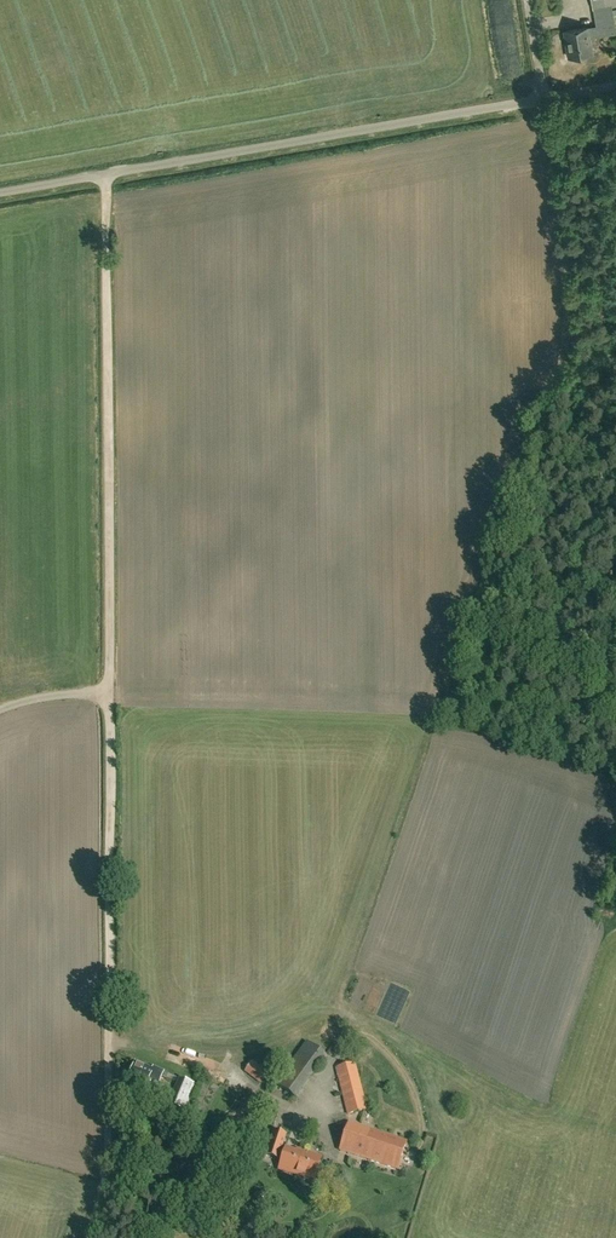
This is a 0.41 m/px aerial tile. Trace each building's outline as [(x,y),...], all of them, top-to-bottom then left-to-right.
[(594,9),(612,6),(615,5),(615,0),(592,0),(594,9)] [(565,31),(569,57),(593,53),(590,37),(615,33),(615,29),(612,6),(594,9),(596,25),(565,31)] [(327,1056),(307,1041),(301,1049),(321,1064),(327,1056)] [(260,1083),(262,1080),(268,1072),(252,1060),(244,1071),(260,1083)] [(367,1109),(355,1062),(336,1067),(347,1114),(367,1109)] [(128,1080),(146,1087),(149,1080),(158,1084),(163,1071),(153,1067),(152,1070),(135,1063),(133,1067),(132,1066),(130,1067),(128,1072),(129,1074),(130,1074),(128,1080)] [(198,1085),(179,1077),(167,1103),(186,1111),(198,1085)] [(397,1170),(407,1140),(349,1122),(340,1151),(397,1170)] [(290,1172),(304,1177),(303,1179),(312,1182),(313,1179),(314,1180),(321,1157),(297,1149),(296,1151),(283,1147),(287,1134),(273,1129),(265,1155),(279,1159),(279,1157),(282,1158),(280,1166),(290,1170),(290,1172)]
